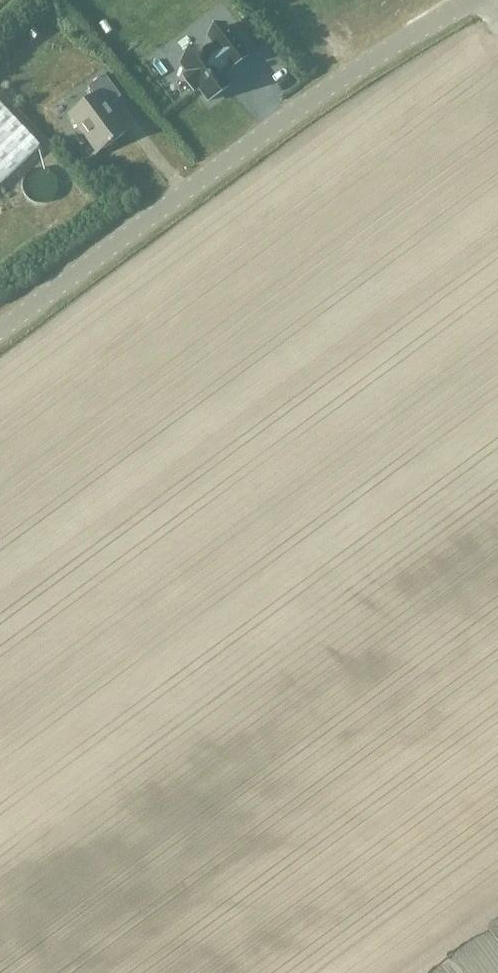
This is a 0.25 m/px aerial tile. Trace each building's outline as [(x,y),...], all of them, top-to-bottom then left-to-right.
[(192,91),(196,88),(206,101),(227,86),(210,63),(220,56),(229,68),(245,56),(223,26),(206,38),(211,45),(201,52),(200,50),(179,65),(185,74),(181,76),(192,91)] [(65,114),(92,152),(96,155),(128,130),(109,106),(119,97),(103,75),(89,86),(93,91),(65,114)] [(37,147),(0,107),(0,182),(37,147)]
